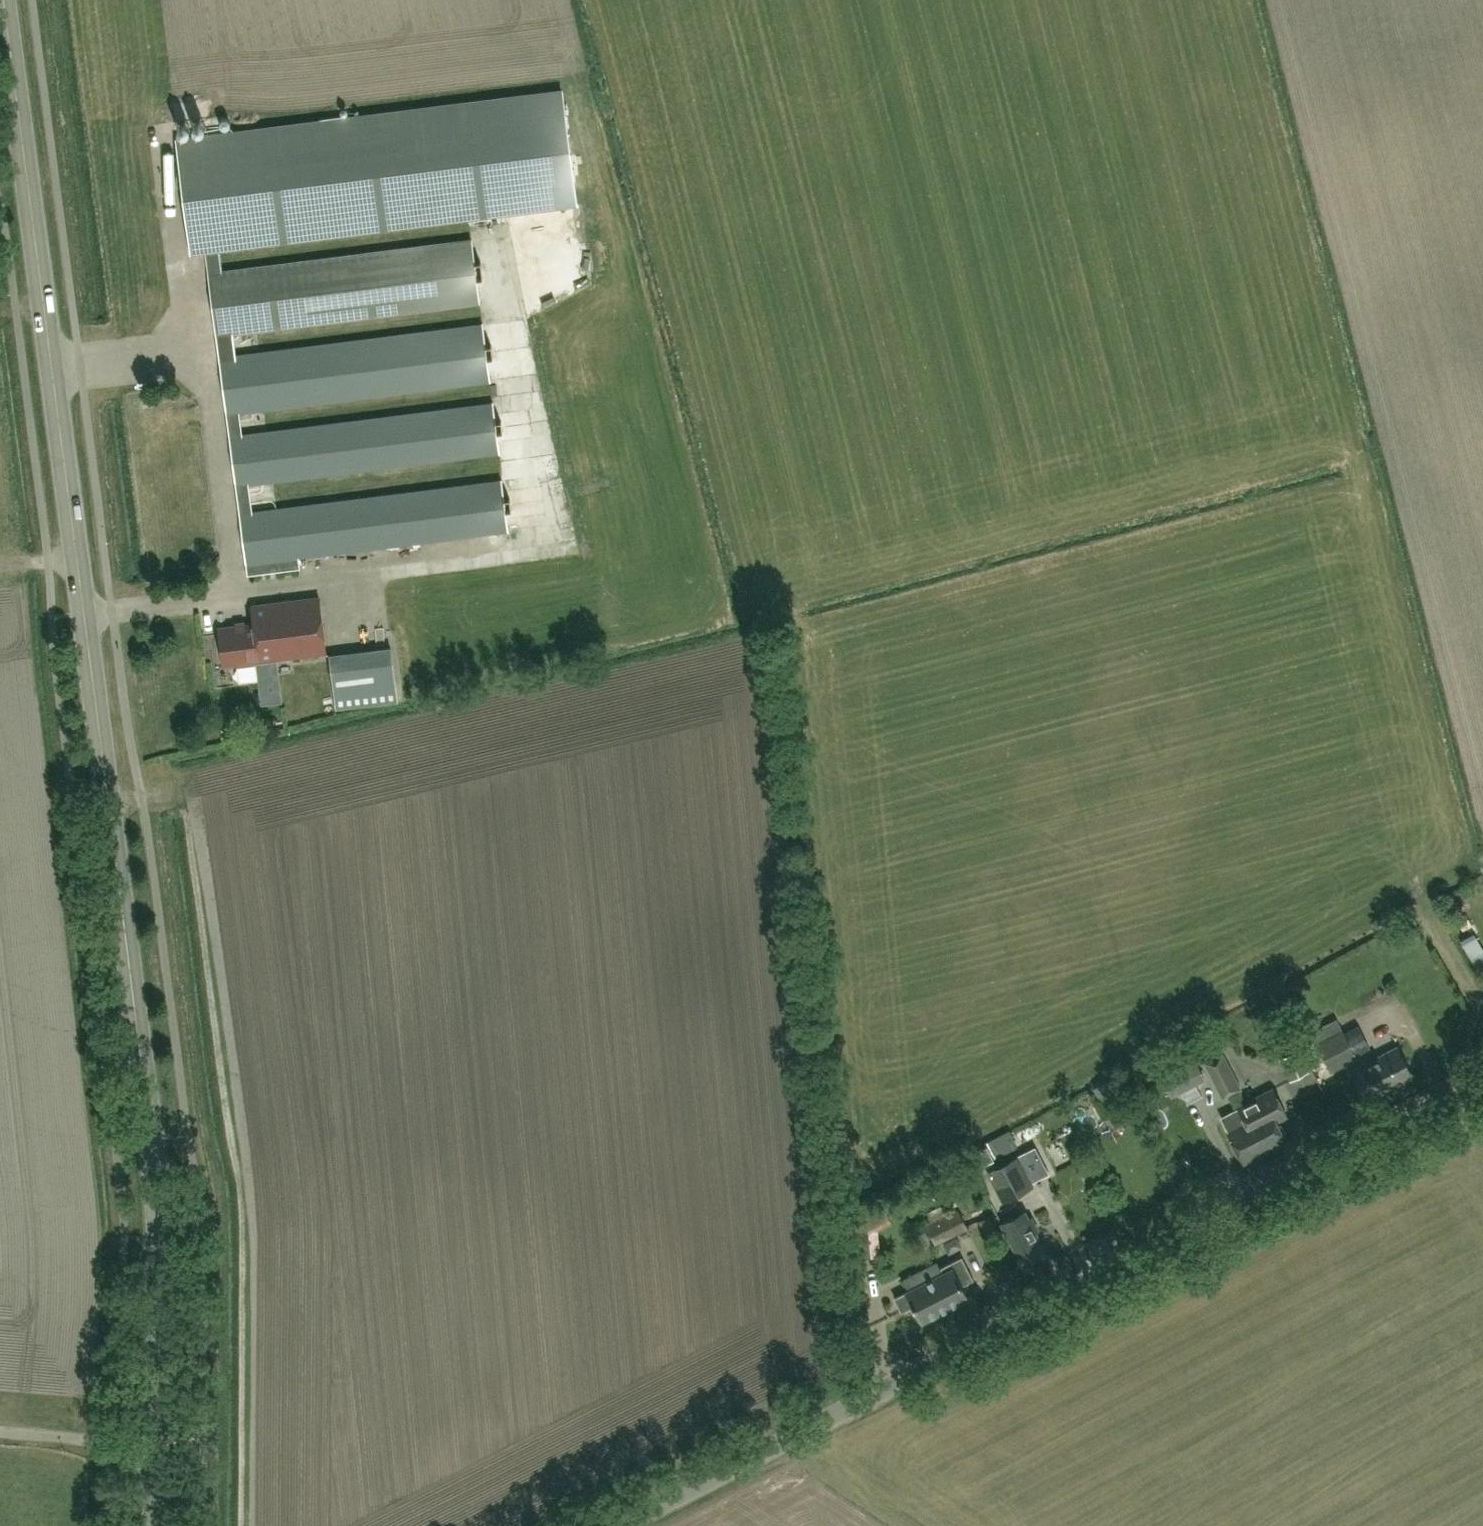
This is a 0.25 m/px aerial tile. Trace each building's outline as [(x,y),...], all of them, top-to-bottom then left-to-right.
[(194,251),(208,249),(249,574),(302,568),(301,556),(510,530),(504,481),(257,511),(253,482),(501,452),(495,404),(246,435),(242,412),(493,382),(486,326),(239,355),(236,332),(482,300),(475,239),(225,271),(222,248),(579,202),(564,89),(180,138),(194,251)] [(508,438),(511,481),(557,478),(554,435),(508,438)] [(327,651),(321,596),(253,604),(255,622),(246,623),(246,620),(237,621),(237,624),(220,625),(224,663),(258,660),(327,651)] [(391,648),(330,655),(336,709),(397,702),(391,648)] [(1343,1031),(1317,1044),(1330,1070),(1356,1057),(1343,1031)] [(1290,1079),(1311,1069),(1301,1047),(1280,1057),(1290,1079)] [(1412,1075),(1398,1047),(1351,1071),(1366,1099),(1412,1075)] [(1204,1062),(1213,1079),(1231,1070),(1222,1052),(1204,1062)] [(1172,1070),(1162,1075),(1172,1094),(1182,1089),(1204,1078),(1194,1059),(1172,1070)] [(1213,1079),(1223,1097),(1240,1088),(1231,1070),(1213,1079)] [(1282,1125),(1277,1125),(1275,1120),(1286,1115),(1273,1090),(1239,1107),(1246,1122),(1247,1122),(1251,1130),(1254,1128),(1258,1135),(1264,1132),(1272,1147),(1285,1140),(1283,1136),(1285,1132),(1282,1125)] [(1243,1162),(1272,1147),(1264,1132),(1258,1135),(1254,1128),(1251,1130),(1247,1122),(1246,1122),(1228,1131),(1243,1162)] [(1003,1200),(1033,1185),(1018,1157),(989,1172),(1003,1200)] [(1046,1169),(1033,1174),(1041,1196),(1055,1191),(1046,1169)] [(862,1210),(872,1227),(891,1216),(882,1199),(862,1210)] [(959,1210),(926,1226),(936,1245),(969,1229),(959,1210)] [(1038,1242),(1034,1235),(1036,1234),(1035,1232),(1039,1231),(1032,1217),(1028,1218),(1025,1212),(1002,1223),(1017,1253),(1016,1253),(1026,1273),(1050,1260),(1040,1241),(1038,1242)] [(943,1272),(929,1279),(906,1291),(906,1292),(894,1298),(902,1311),(913,1306),(921,1322),(969,1297),(962,1285),(974,1279),(962,1256),(941,1267),(943,1272)]
